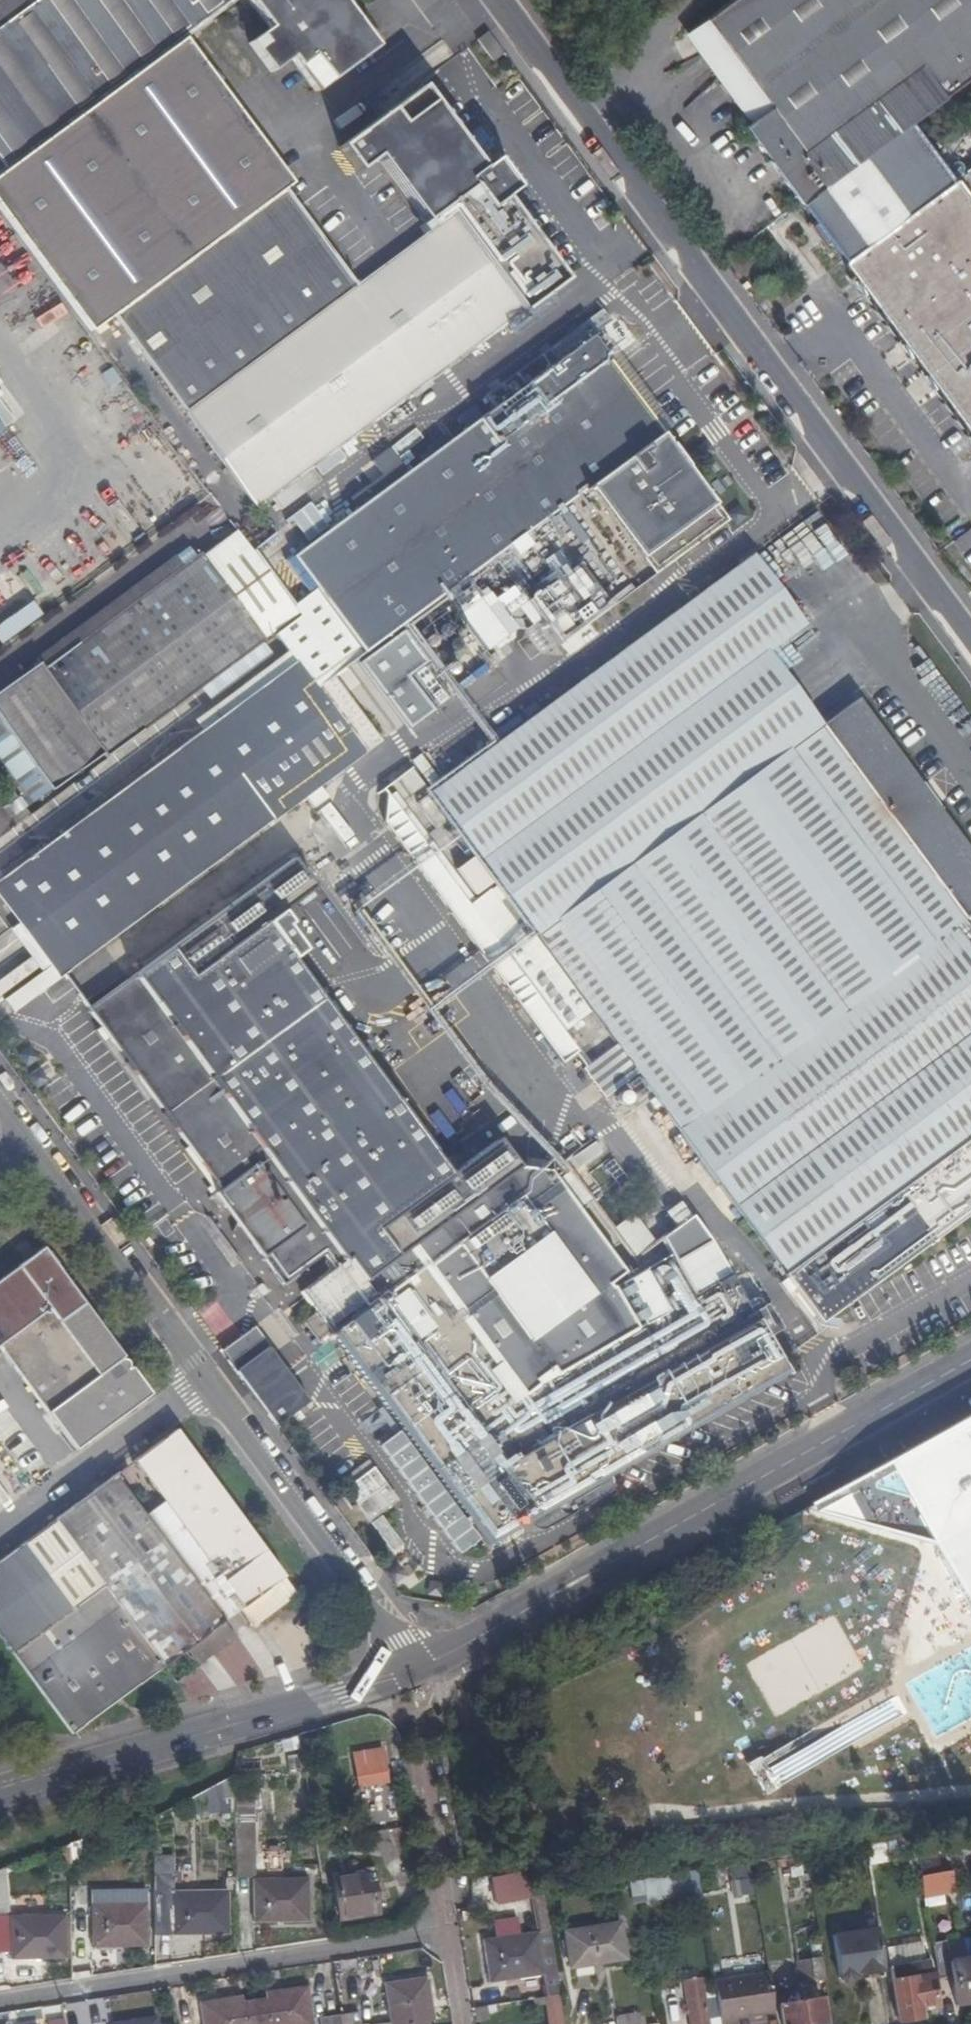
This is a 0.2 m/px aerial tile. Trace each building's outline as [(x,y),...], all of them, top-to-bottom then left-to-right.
[(7,171),(53,137),(186,39),(202,27),(240,0),(39,0),(0,29),(0,161),(7,171)] [(39,0),(0,0),(0,29),(39,0)] [(269,29),(248,44),(271,73),(291,59),(316,93),(375,48),(340,0),(247,0),(269,29)] [(801,201),(802,201),(875,147),(912,120),(970,76),(970,0),(731,0),(694,27),(701,37),(714,28),(747,74),(735,83),(760,116),(746,127),(801,201)] [(701,37),(735,83),(747,74),(714,28),(701,37)] [(186,39),(0,176),(0,213),(89,334),(114,315),(256,508),(564,285),(420,90),(340,150),(358,175),(378,160),(430,232),(356,286),(286,192),(294,186),(186,39)] [(344,131),(364,116),(356,106),(337,121),(344,131)] [(887,144),(921,133),(912,120),(875,147),(887,144)] [(929,144),(921,133),(887,144),(875,147),(802,201),(819,224),(929,144)] [(955,180),(929,144),(819,224),(846,261),(955,180)] [(955,180),(846,261),(844,263),(970,436),(970,199),(957,179),(955,180)] [(504,551),(662,435),(590,337),(558,361),(549,349),(515,374),(525,386),(476,421),(303,549),(291,558),(362,655),(488,562),(504,551)] [(470,412),(296,540),(303,549),(476,421),(470,412)] [(726,522),(662,435),(504,551),(537,594),(528,601),(560,644),(726,522)] [(35,659),(40,667),(43,671),(196,558),(188,547),(35,659)] [(265,642),(201,554),(196,558),(43,671),(40,667),(0,697),(0,716),(7,726),(0,731),(0,759),(17,782),(38,767),(53,788),(101,752),(106,760),(265,642)] [(428,793),(480,865),(769,653),(805,626),(752,555),(428,793)] [(0,622),(0,643),(1,644),(39,612),(28,599),(0,622)] [(69,971),(387,738),(338,673),(318,646),(2,879),(69,971)] [(480,865),(515,912),(520,909),(521,908),(545,890),(564,914),(821,726),(769,653),(480,865)] [(520,909),(680,1129),(698,1115),(701,1118),(955,930),(952,927),(962,919),(963,920),(970,914),(970,854),(857,699),(821,726),(564,914),(545,890),(521,908),(520,909)] [(398,780),(384,790),(470,906),(483,897),(398,780)] [(29,816),(10,790),(0,798),(0,837),(29,816)] [(470,906),(384,790),(369,801),(561,1063),(577,1052),(563,1032),(470,906)] [(294,860),(83,1014),(223,1192),(213,1199),(286,1287),(328,1256),(336,1268),(392,1226),(407,1246),(514,1163),(498,1143),(453,1177),(297,965),(312,955),(282,916),(316,891),(294,860)] [(69,971),(2,879),(0,881),(0,903),(48,969),(57,980),(69,971)] [(470,906),(563,1032),(583,1017),(491,891),(483,897),(470,906)] [(680,1129),(679,1129),(786,1274),(845,1231),(970,1138),(970,953),(955,930),(701,1118),(698,1115),(680,1129)] [(12,1014),(57,980),(48,969),(3,1002),(12,1014)] [(635,1075),(614,1046),(583,1070),(604,1099),(635,1075)] [(336,1268),(302,1292),(486,1543),(783,1372),(764,1339),(780,1331),(766,1307),(750,1315),(728,1278),(692,1217),(671,1232),(603,1139),(595,1138),(562,1162),(641,1272),(619,1284),(644,1326),(519,1399),(392,1226),(336,1268)] [(784,1276),(826,1333),(970,1226),(970,1138),(845,1231),(786,1274),(784,1276)] [(514,1163),(407,1246),(519,1399),(638,1329),(610,1282),(627,1273),(544,1166),(514,1163)] [(673,1225),(687,1215),(678,1201),(663,1211),(673,1225)] [(0,1281),(0,1348),(77,1451),(152,1396),(44,1248),(0,1281)] [(263,1344),(250,1328),(218,1352),(275,1425),(307,1401),(263,1344)] [(806,1514),(920,1549),(881,1677),(970,1629),(970,1421),(806,1514)] [(117,1476),(225,1623),(240,1611),(285,1579),(178,1431),(117,1476)] [(105,1587),(165,1667),(182,1654),(225,1623),(117,1476),(56,1520),(105,1587)] [(73,1735),(165,1667),(105,1587),(75,1610),(25,1543),(0,1561),(0,1636),(73,1735)] [(297,1595),(285,1579),(240,1611),(252,1627),(297,1595)] [(225,1623),(182,1654),(194,1670),(237,1640),(225,1623)] [(878,1704),(746,1765),(758,1789),(889,1728),(878,1704)] [(351,1754),(358,1792),(384,1788),(378,1751),(351,1754)] [(236,1843),(251,1841),(250,1814),(235,1814),(236,1843)] [(901,1839),(873,1844),(876,1864),(887,1863),(886,1854),(903,1852),(902,1851),(915,1849),(914,1839),(901,1841),(901,1839)] [(236,1850),(237,1879),(252,1879),(251,1841),(236,1843),(236,1850)] [(873,1844),(866,1845),(869,1865),(876,1864),(873,1844)] [(953,1869),(921,1874),(925,1894),(956,1889),(953,1869)] [(698,1872),(629,1876),(630,1904),(699,1901),(698,1872)] [(531,1897),(544,1896),(523,1875),(492,1880),(496,1904),(531,1897)] [(367,1898),(367,1892),(364,1876),(335,1879),(341,1919),(378,1913),(376,1897),(367,1898)] [(155,1905),(156,1930),(175,1930),(205,1930),(205,1936),(229,1936),(229,1893),(174,1894),(175,1877),(154,1878),(155,1905)] [(731,1895),(753,1894),(752,1878),(730,1880),(731,1895)] [(285,1918),(285,1923),(310,1922),(309,1880),(254,1882),(256,1918),(285,1918)] [(544,1896),(531,1897),(536,1932),(542,1975),(546,1998),(559,1996),(544,1896)] [(148,1948),(148,1946),(147,1905),(93,1905),(93,1942),(123,1942),(123,1948),(148,1948)] [(148,1946),(156,1946),(156,1930),(155,1905),(147,1905),(148,1946)] [(12,1954),(42,1953),(42,1959),(67,1959),(66,1916),(0,1916),(0,1954),(12,1954)] [(566,1931),(572,1968),(627,1959),(621,1923),(566,1931)] [(878,1930),(833,1937),(838,1973),(883,1966),(878,1930)] [(542,1975),(536,1932),(481,1940),(487,1976),(517,1972),(518,1978),(542,1975)] [(932,1939),(938,1973),(952,1971),(956,2002),(970,1999),(970,1954),(949,1957),(947,1937),(932,1939)] [(826,1978),(823,1956),(798,1960),(802,1981),(826,1978)] [(931,1959),(892,1965),(900,2020),(922,2017),(920,2008),(919,1998),(937,1994),(931,1959)] [(722,2023),(741,2023),(739,2014),(775,2008),(768,1967),(715,1976),(722,2023)] [(517,1972),(487,1976),(488,1983),(518,1978),(517,1972)] [(684,1978),(691,2023),(708,2023),(701,1976),(684,1978)] [(427,2021),(425,2003),(431,2002),(427,1978),(385,1984),(391,2023),(428,2023),(427,2021)] [(256,2001),(259,2023),(314,2023),(308,1986),(284,1990),(284,1996),(266,1999),(256,2001)] [(265,1993),(266,1999),(284,1996),(284,1990),(265,1993)] [(833,2021),(829,1994),(822,1995),(826,2022),(833,2021)] [(938,2005),(937,1994),(919,1998),(920,2008),(938,2005)] [(822,1995),(780,2002),(784,2023),(814,2023),(826,2022),(822,1995)] [(559,1996),(546,1998),(543,1998),(547,2023),(563,2023),(559,1996)] [(225,2005),(243,2003),(242,1997),(225,2000),(225,2005)] [(256,2001),(243,2003),(225,2005),(225,2000),(200,2003),(204,2023),(259,2023),(256,2001)] [(425,2003),(427,2021),(434,2020),(431,2002),(425,2003)] [(485,2006),(472,2008),(474,2021),(487,2020),(485,2006)] [(359,2013),(341,2016),(343,2023),(360,2023),(359,2013)] [(641,2014),(619,2017),(620,2023),(642,2023),(641,2014)] [(341,2016),(320,2019),(321,2023),(343,2023),(341,2016)]
